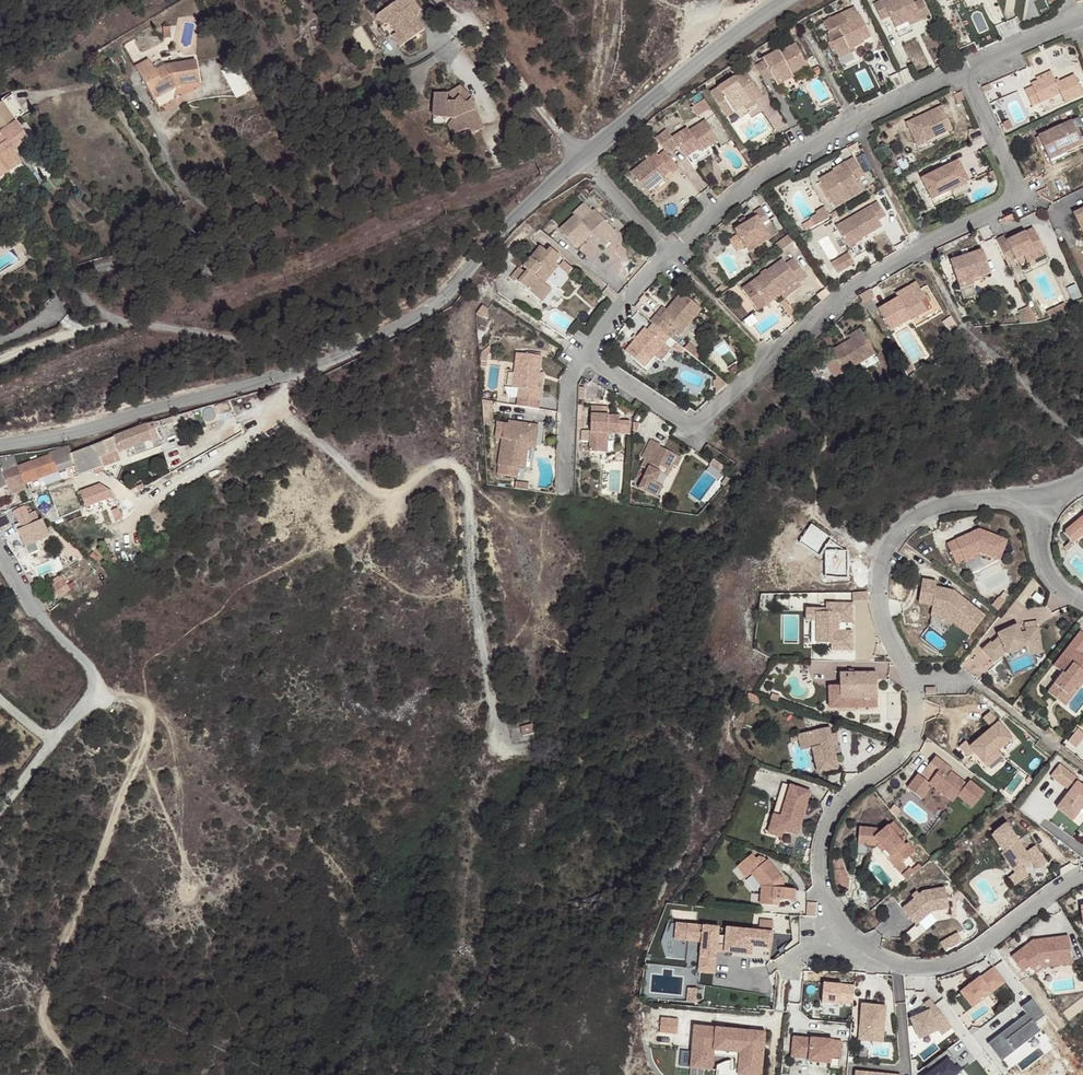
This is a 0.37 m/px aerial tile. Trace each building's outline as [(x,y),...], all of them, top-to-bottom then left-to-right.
[(359,16),(376,34),(379,31),(389,42),(386,45),(393,54),(416,34),(407,25),(386,0),(377,0),(359,16)] [(407,25),(401,4),(398,0),(386,0),(407,25)] [(916,30),(926,25),(918,8),(912,11),(907,0),(894,0),(869,12),(877,27),(886,24),(893,40),(906,34),(903,29),(914,25),(916,30)] [(832,64),(849,56),(849,55),(867,45),(857,24),(854,25),(850,17),(819,30),(826,44),(824,46),(832,64)] [(906,34),(916,30),(914,25),(903,29),(906,34)] [(376,34),(371,38),(381,49),(386,45),(389,42),(379,31),(376,34)] [(758,70),(751,74),(759,89),(768,85),(771,90),(785,82),(786,85),(788,84),(803,75),(791,54),(777,62),(760,72),(758,70)] [(851,59),(849,56),(832,64),(834,68),(851,59)] [(958,64),(955,57),(944,61),(947,69),(958,64)] [(153,98),(176,85),(199,81),(195,58),(163,64),(154,70),(147,58),(134,66),(153,98)] [(757,67),(758,70),(760,72),(777,62),(774,58),(757,67)] [(238,97),(254,90),(241,62),(226,69),(238,97)] [(815,76),(807,80),(811,87),(818,83),(815,76)] [(749,109),(755,106),(738,79),(706,98),(722,125),(730,120),(739,115),(749,109)] [(1076,100),(1066,80),(1047,89),(1044,82),(1017,94),(1025,111),(1049,101),(1055,111),(1076,100)] [(785,82),(771,90),(774,95),(789,87),(788,84),(786,85),(785,82)] [(446,97),(446,105),(453,105),(457,100),(466,105),(469,99),(471,97),(457,87),(446,97)] [(946,100),(950,107),(957,104),(954,96),(946,100)] [(446,97),(434,97),(434,120),(453,120),(460,133),(470,128),(473,133),(484,127),(469,99),(466,105),(457,100),(453,105),(446,105),(446,97)] [(0,104),(0,132),(0,133),(0,174),(19,162),(11,148),(17,143),(26,137),(17,123),(4,102),(0,104)] [(705,116),(699,106),(687,114),(693,124),(705,116)] [(742,120),(751,114),(749,109),(739,115),(742,120)] [(946,136),(940,122),(935,113),(900,130),(908,148),(926,139),(929,144),(946,136)] [(734,127),(730,120),(722,125),(726,132),(734,127)] [(1031,139),(1039,159),(1057,151),(1060,155),(1075,148),(1064,124),(1031,139)] [(662,139),(652,147),(662,159),(664,162),(674,155),(681,162),(696,150),(699,152),(712,141),(699,125),(687,136),(684,134),(669,147),(662,139)] [(45,144),(43,131),(25,142),(31,152),(35,150),(41,159),(48,155),(42,146),(45,144)] [(926,139),(908,148),(910,153),(929,144),(926,139)] [(11,148),(19,162),(26,157),(17,143),(11,148)] [(1057,151),(1039,159),(1043,167),(1061,159),(1060,155),(1057,151)] [(658,182),(665,176),(668,178),(674,173),(664,162),(662,159),(654,164),(651,160),(627,183),(644,200),(652,193),(649,190),(650,190),(658,182)] [(811,185),(818,198),(829,191),(838,207),(856,195),(848,182),(855,178),(846,164),(811,185)] [(916,185),(929,212),(945,204),(942,197),(961,188),(952,168),(916,185)] [(652,193),(661,186),(658,182),(650,190),(649,190),(652,193)] [(829,191),(818,198),(828,213),(838,207),(829,191)] [(1078,203),(1082,212),(1074,215),(1075,218),(1066,222),(1077,245),(1082,242),(1082,200),(1078,203)] [(556,235),(571,251),(583,237),(588,241),(599,252),(612,238),(588,214),(586,216),(577,207),(566,219),(569,222),(556,235)] [(826,234),(837,252),(853,243),(854,246),(874,234),(870,227),(878,222),(869,209),(826,234)] [(812,222),(805,226),(810,234),(826,224),(820,214),(810,220),(812,222)] [(767,233),(756,216),(747,222),(750,226),(731,237),(744,256),(763,243),(759,238),(767,233)] [(996,243),(989,247),(996,263),(1003,260),(1005,263),(1013,259),(1033,250),(1026,234),(998,248),(996,243)] [(583,237),(571,251),(574,254),(588,241),(583,237)] [(784,240),(769,249),(774,257),(788,247),(784,240)] [(853,243),(837,252),(839,255),(854,246),(853,243)] [(531,286),(553,261),(542,252),(541,253),(535,249),(513,273),(519,279),(511,289),(532,308),(543,297),(537,290),(531,286)] [(1033,250),(1013,259),(1017,268),(1037,258),(1033,250)] [(947,267),(954,287),(969,281),(970,285),(987,277),(978,254),(947,267)] [(557,265),(553,261),(531,286),(537,290),(557,265)] [(822,271),(828,280),(845,270),(839,261),(822,271)] [(770,296),(774,301),(794,288),(795,290),(802,285),(789,266),(783,270),(779,264),(737,293),(749,310),(770,296)] [(969,281),(954,287),(958,296),(971,291),(970,285),(969,281)] [(864,294),(869,303),(882,296),(877,288),(864,294)] [(920,318),(904,292),(884,303),(886,307),(870,317),(881,335),(894,328),(897,332),(920,318)] [(863,294),(852,300),(857,308),(868,302),(863,294)] [(776,303),(774,301),(770,296),(749,310),(754,317),(776,303)] [(1020,313),(1013,299),(1003,303),(1010,318),(1020,313)] [(651,319),(644,328),(647,330),(659,340),(665,335),(673,341),(696,316),(677,300),(658,324),(651,319)] [(1064,304),(1045,312),(1048,318),(1053,317),(1062,314),(1068,312),(1064,304)] [(1022,322),(1038,322),(1037,308),(1022,308),(1022,322)] [(470,316),(476,322),(482,313),(475,309),(470,316)] [(662,343),(659,340),(647,330),(641,336),(638,334),(617,358),(636,374),(646,362),(656,350),(662,343)] [(841,340),(844,345),(856,339),(853,334),(841,340)] [(856,339),(844,345),(825,357),(830,366),(839,379),(869,361),(856,339)] [(646,362),(653,367),(663,356),(656,350),(646,362)] [(830,366),(825,357),(819,361),(825,369),(830,366)] [(508,359),(505,377),(503,394),(495,392),(500,401),(531,406),(533,396),(527,395),(530,379),(532,363),(508,359)] [(527,395),(533,396),(535,380),(530,379),(527,395)] [(596,405),(596,413),(613,414),(614,406),(596,405)] [(483,408),(473,407),(474,424),(484,423),(483,408)] [(580,457),(596,459),(597,440),(604,441),(614,441),(615,422),(595,422),(595,415),(582,414),(580,457)] [(154,423),(144,426),(114,437),(74,454),(71,448),(51,455),(51,458),(18,470),(4,475),(3,473),(0,474),(0,496),(10,491),(58,473),(56,466),(72,461),(78,477),(103,469),(99,459),(114,453),(120,451),(121,453),(127,451),(129,458),(163,447),(154,423)] [(530,431),(509,428),(508,433),(497,431),(493,430),(487,468),(489,468),(509,472),(514,448),(527,449),(530,431)] [(673,461),(645,446),(634,464),(644,470),(632,494),(650,505),(657,495),(649,490),(654,481),(660,484),(673,461)] [(525,455),(527,449),(514,448),(509,472),(516,474),(519,455),(525,455)] [(715,459),(711,466),(719,472),(724,464),(715,459)] [(3,473),(4,475),(18,470),(15,461),(0,464),(3,473)] [(508,480),(509,472),(489,468),(487,476),(508,480)] [(85,505),(107,493),(105,490),(101,484),(80,495),(85,505)] [(519,486),(507,484),(506,491),(518,493),(519,486)] [(27,515),(23,507),(12,511),(19,530),(15,532),(21,549),(47,539),(40,522),(39,522),(31,526),(27,515)] [(27,515),(31,526),(39,522),(35,512),(27,515)] [(1063,531),(1071,541),(1072,542),(1082,532),(1082,515),(1063,531)] [(1007,539),(983,529),(947,542),(955,560),(964,557),(978,552),(980,551),(1000,559),(1007,539)] [(1074,545),(1072,542),(1071,541),(1063,547),(1067,551),(1074,545)] [(980,556),(978,552),(964,557),(965,561),(980,556)] [(1001,564),(981,576),(989,591),(1010,579),(1001,564)] [(58,587),(68,581),(64,574),(54,580),(58,587)] [(933,587),(920,583),(915,606),(929,609),(929,613),(941,616),(951,623),(968,639),(983,618),(951,595),(932,593),(933,587)] [(864,598),(848,598),(848,606),(864,606),(864,598)] [(991,613),(997,618),(1004,609),(997,604),(991,613)] [(848,653),(848,634),(839,634),(839,625),(848,625),(848,606),(822,606),(822,611),(802,611),(802,623),(813,623),(813,646),(827,646),(827,653),(848,653)] [(970,641),(968,639),(951,623),(941,616),(929,613),(928,619),(939,622),(948,628),(966,646),(970,641)] [(1015,632),(1003,637),(1002,635),(995,638),(997,640),(989,648),(988,646),(980,654),(991,666),(1003,656),(1004,658),(1023,649),(1022,645),(1037,643),(1035,631),(1024,633),(1024,634),(1023,634),(1017,637),(1016,634),(1015,634),(1015,632)] [(1078,659),(1082,653),(1082,639),(1078,635),(1051,670),(1060,677),(1045,696),(1059,707),(1082,676),(1082,677),(1082,662),(1078,659)] [(1023,649),(1024,657),(1038,655),(1037,643),(1022,645),(1023,649)] [(888,671),(888,661),(873,662),(873,671),(888,671)] [(873,700),(873,676),(836,676),(836,688),(837,701),(873,700)] [(1082,676),(1059,707),(1062,710),(1082,683),(1082,677),(1082,676)] [(837,701),(836,688),(825,688),(826,710),(874,710),(873,700),(837,701)] [(990,712),(983,718),(992,729),(970,746),(966,741),(959,746),(968,756),(973,752),(983,763),(1012,738),(990,712)] [(798,735),(801,751),(813,748),(819,774),(840,769),(834,745),(831,735),(830,729),(798,735)] [(1076,735),(1066,747),(1074,754),(1082,743),(1082,740),(1076,735)] [(948,777),(949,775),(932,761),(927,768),(936,775),(926,788),(915,780),(905,793),(919,804),(929,791),(950,807),(955,801),(970,812),(982,797),(967,785),(964,789),(948,777)] [(1057,768),(1045,783),(1065,798),(1054,812),(1070,824),(1082,807),(1082,792),(1076,786),(1078,784),(1057,768)] [(807,796),(779,787),(769,818),(771,818),(766,834),(778,838),(779,833),(794,838),(807,796)] [(1006,824),(988,837),(1002,852),(1000,853),(1013,872),(1016,876),(1023,870),(1031,862),(1037,869),(1048,859),(1035,845),(1026,852),(1006,824)] [(873,833),(856,832),(855,849),(873,850),(874,849),(877,847),(889,860),(891,858),(899,867),(912,855),(904,847),(901,849),(885,830),(877,837),(873,833)] [(877,847),(874,849),(899,878),(905,873),(899,867),(891,858),(889,860),(877,847)] [(748,859),(734,871),(744,882),(749,877),(760,890),(758,908),(776,909),(777,903),(792,905),(793,893),(781,892),(775,892),(775,884),(779,880),(764,863),(763,864),(761,862),(755,860),(752,863),(748,859)] [(840,862),(831,863),(832,874),(843,873),(840,862)] [(918,862),(911,867),(916,873),(923,868),(918,862)] [(905,873),(899,878),(904,884),(916,873),(911,867),(905,873)] [(1027,875),(1023,870),(1016,876),(1013,872),(1006,877),(1012,886),(1027,875)] [(843,873),(832,874),(834,888),(848,892),(847,881),(843,873)] [(903,913),(916,929),(932,915),(948,912),(944,891),(923,895),(903,913)] [(763,929),(776,930),(777,920),(764,919),(763,929)] [(719,932),(678,929),(676,944),(703,946),(701,976),(716,978),(717,956),(718,949),(726,950),(726,957),(752,959),(752,963),(771,965),(773,937),(728,933),(727,941),(719,940),(719,932)] [(962,932),(945,942),(950,952),(968,943),(962,932)] [(1018,954),(1011,960),(1022,974),(1029,969),(1030,970),(1041,962),(1039,959),(1050,958),(1051,965),(1071,962),(1068,938),(1033,943),(1018,954)] [(1041,962),(1030,970),(1035,976),(1043,969),(1072,966),(1071,962),(1051,965),(1050,958),(1039,959),(1041,962)] [(992,970),(959,996),(971,1011),(1004,985),(992,970)] [(855,989),(824,986),(822,1005),(853,1009),(855,989)] [(699,992),(690,991),(689,1005),(698,1006),(699,992)] [(971,1011),(959,996),(953,1001),(965,1016),(971,1011)] [(1029,1000),(1019,1008),(1024,1015),(986,1045),(1000,1062),(1038,1032),(1032,1024),(1042,1016),(1029,1000)] [(950,1030),(929,1002),(923,1007),(928,1014),(915,1015),(916,1035),(942,1033),(943,1035),(950,1030)] [(885,1009),(862,1007),(858,1042),(882,1045),(885,1009)] [(682,1035),(684,1019),(666,1017),(664,1032),(682,1035)] [(732,1034),(732,1040),(723,1039),(724,1034),(695,1031),(692,1073),(713,1074),(714,1071),(714,1061),(737,1063),(740,1063),(746,1063),(745,1074),(763,1074),(766,1037),(732,1034)] [(811,1043),(794,1041),(792,1062),(810,1063),(810,1066),(831,1068),(832,1064),(840,1064),(842,1045),(824,1044),(811,1043)] [(926,1067),(931,1074),(946,1063),(951,1059),(946,1053),(926,1067)] [(737,1063),(714,1061),(714,1071),(736,1072),(737,1063)] [(946,1063),(931,1074),(930,1074),(955,1074),(946,1063)] [(840,1072),(840,1064),(832,1064),(831,1068),(831,1072),(840,1072)]
